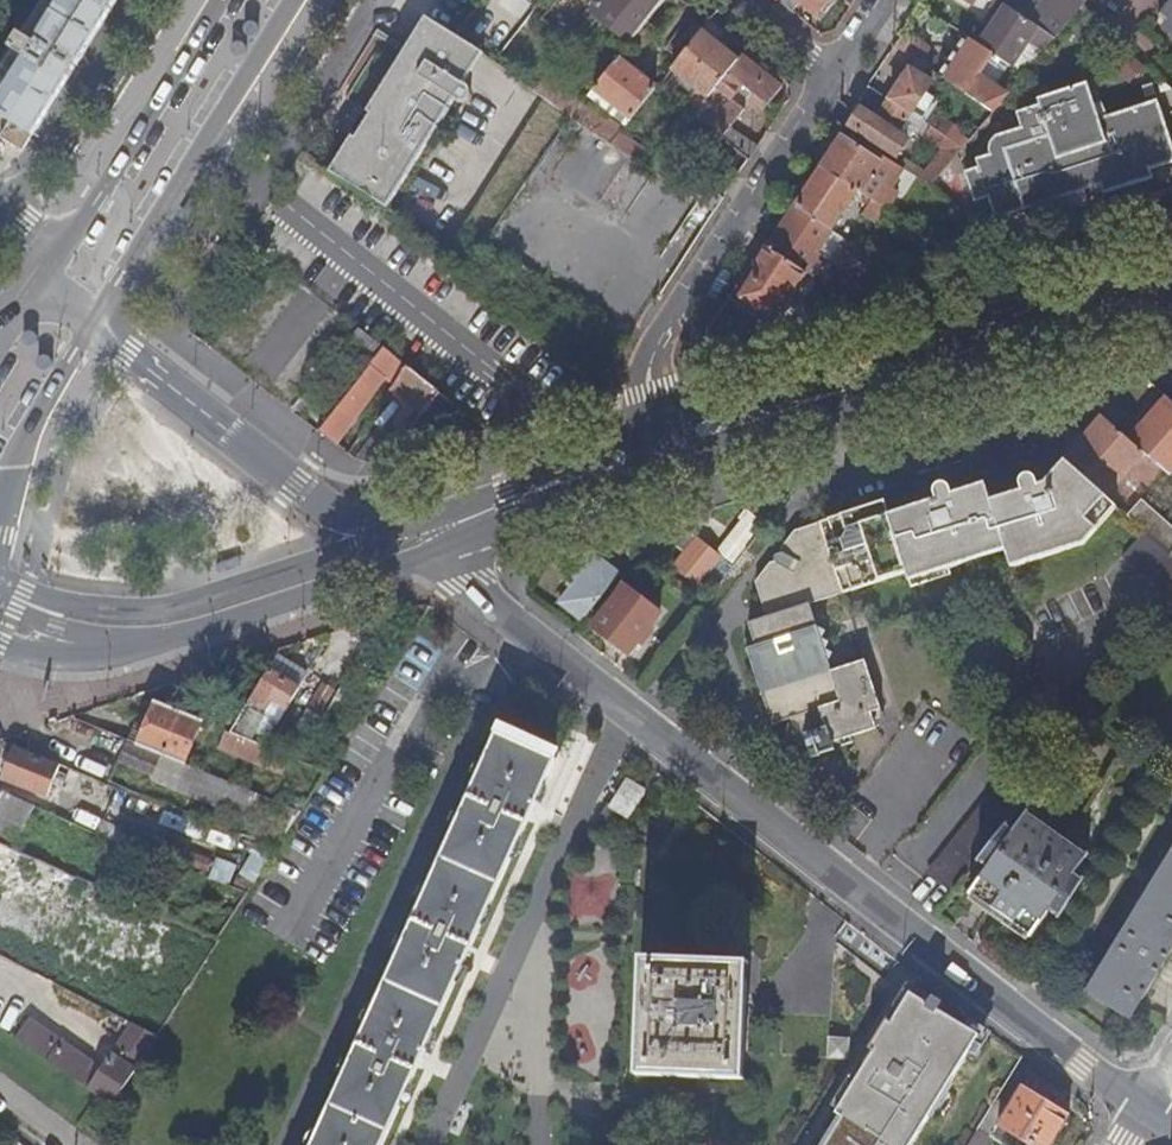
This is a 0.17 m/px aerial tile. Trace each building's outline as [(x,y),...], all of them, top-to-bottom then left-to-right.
[(23,152),(118,0),(47,0),(29,28),(25,36),(22,35),(13,50),(15,51),(0,75),(0,113),(12,121),(2,138),(23,152)] [(568,43),(603,1),(603,0),(559,0),(542,21),(568,43)] [(600,7),(615,17),(628,0),(605,0),(600,7)] [(647,24),(666,0),(638,0),(639,1),(624,20),(640,33),(647,24)] [(792,12),(801,2),(816,14),(827,0),(776,0),(792,12)] [(1035,26),(1039,29),(1055,39),(1082,8),(1086,2),(1083,0),(1057,0),(1047,11),(1031,0),(995,0),(998,2),(1005,6),(1035,26)] [(1156,12),(1171,25),(1171,0),(1167,0),(1156,12)] [(1024,76),(1055,39),(1039,29),(1035,26),(1005,6),(998,2),(990,14),(997,19),(991,29),(985,38),(980,47),(994,56),(1009,66),(1024,76)] [(997,19),(990,14),(983,25),(991,29),(997,19)] [(679,60),(701,31),(686,19),(663,47),(679,60)] [(432,21),(413,50),(467,84),(484,54),(432,21)] [(724,33),(709,21),(701,31),(679,60),(672,69),(680,76),(676,81),(681,85),(685,80),(693,86),(698,90),(687,104),(698,112),(738,61),(715,43),(724,33)] [(640,33),(631,43),(640,50),(656,31),(647,24),(640,33)] [(552,51),(521,29),(496,62),(511,74),(522,60),(537,71),(552,51)] [(593,62),(608,73),(618,60),(630,44),(613,31),(601,47),(603,49),(593,62)] [(938,76),(993,113),(1007,96),(994,87),(979,77),(994,56),(980,47),(965,37),(953,54),(944,48),(934,45),(931,49),(905,32),(895,47),(920,64),(938,76)] [(413,50),(334,176),(337,178),(338,177),(382,205),(388,209),(455,102),(457,102),(459,103),(462,104),(464,103),(467,102),(469,100),(471,97),(472,94),(472,91),(471,88),(469,86),(467,84),(413,50)] [(742,56),(738,61),(698,112),(694,117),(749,160),(758,147),(730,129),(745,110),(731,100),(738,91),(764,111),(782,87),(742,56)] [(1009,66),(994,56),(979,77),(994,87),(1009,66)] [(608,73),(590,96),(597,101),(601,95),(631,119),(656,88),(618,60),(608,73)] [(910,71),(891,101),(922,121),(928,112),(922,108),(935,88),(910,71)] [(534,91),(547,100),(572,119),(583,104),(544,79),(534,91)] [(685,80),(681,85),(689,91),(693,86),(685,80)] [(976,160),(979,169),(965,173),(975,204),(990,199),(997,220),(1100,185),(1103,194),(1153,177),(1151,168),(1171,161),(1171,146),(1157,101),(1108,116),(1103,102),(1094,105),(1087,84),(1037,100),(1039,107),(1016,114),(1021,129),(996,138),(990,143),(989,146),(990,156),(976,160)] [(869,86),(859,101),(879,114),(875,120),(860,110),(849,127),(896,158),(907,141),(898,135),(905,124),(918,132),(924,123),(922,121),(891,101),(869,86)] [(601,95),(597,101),(627,125),(631,119),(601,95)] [(583,104),(572,119),(585,127),(611,145),(620,133),(622,130),(602,114),(600,116),(583,104)] [(694,117),(698,112),(687,104),(683,108),(694,117)] [(651,172),(656,175),(689,197),(708,210),(714,214),(725,198),(683,164),(700,142),(739,173),(749,160),(694,117),(660,160),(651,172)] [(930,168),(921,180),(931,187),(963,149),(931,128),(910,154),(930,168)] [(651,172),(660,160),(620,133),(611,145),(651,172)] [(843,137),(822,169),(857,191),(871,201),(888,212),(896,196),(881,187),(876,194),(866,188),(882,163),(843,137)] [(822,169),(796,208),(831,231),(857,191),(822,169)] [(879,225),(888,212),(871,201),(863,214),(879,225)] [(653,207),(659,211),(662,207),(655,203),(653,207)] [(831,231),(796,208),(769,248),(804,272),(804,271),(831,231)] [(841,238),(831,231),(804,271),(806,272),(815,278),(821,268),(830,254),(841,238)] [(865,254),(841,238),(830,254),(854,270),(865,254)] [(804,272),(769,248),(757,267),(760,269),(742,296),(768,313),(774,304),(779,307),(778,308),(781,310),(806,272),(804,271),(804,272)] [(815,278),(827,286),(833,276),(821,268),(815,278)] [(335,446),(400,361),(385,349),(318,433),(335,446)] [(406,432),(439,393),(426,382),(411,370),(409,368),(408,367),(393,390),(404,399),(399,406),(393,402),(377,424),(385,429),(400,440),(406,432)] [(1171,467),(1171,402),(1167,397),(1129,441),(1144,454),(1166,474),(1171,467)] [(1103,418),(1065,462),(1105,498),(1144,454),(1129,441),(1103,418)] [(361,462),(379,465),(400,440),(385,429),(361,462)] [(342,452),(347,456),(354,446),(349,443),(342,452)] [(754,646),(818,628),(811,604),(907,573),(910,582),(1006,551),(1012,568),(1084,546),(1117,508),(1105,498),(1065,462),(1044,486),(1038,488),(1035,480),(1034,478),(1032,476),(1029,476),(1026,476),(1023,478),(1022,479),(1020,482),(1020,485),(1020,487),(1021,493),(990,504),(987,496),(984,485),(970,490),(952,496),(951,493),(949,489),(948,487),(944,484),(939,484),(936,486),(933,490),(933,494),(936,501),(888,516),(884,502),(794,531),(754,583),(766,617),(747,623),(751,637),(754,646)] [(962,485),(949,489),(951,493),(952,496),(970,490),(962,485)] [(1020,487),(1020,485),(987,496),(990,504),(1021,493),(1020,487)] [(726,541),(743,554),(747,550),(778,509),(761,496),(726,541)] [(1141,530),(1154,515),(1140,502),(1127,517),(1141,530)] [(1171,554),(1171,530),(1154,515),(1141,530),(1145,533),(1170,556),(1171,554)] [(1170,556),(1145,533),(1122,559),(1171,603),(1171,557),(1170,556)] [(699,586),(721,558),(716,554),(697,538),(674,567),(699,586)] [(721,558),(733,567),(743,554),(726,541),(716,554),(721,558)] [(559,603),(582,622),(620,575),(597,557),(584,572),(580,570),(568,584),(572,587),(559,603)] [(660,613),(625,586),(593,628),(628,655),(637,643),(642,647),(654,631),(649,627),(660,613)] [(818,628),(754,646),(746,649),(771,725),(789,719),(807,713),(812,731),(802,734),(805,741),(810,757),(833,749),(831,743),(874,728),(873,724),(870,713),(879,710),(864,661),(831,671),(828,660),(832,653),(825,649),(829,642),(822,638),(826,631),(818,628)] [(743,640),(746,649),(754,646),(751,637),(743,640)] [(300,688),(270,670),(257,690),(287,709),(300,688)] [(126,740),(184,763),(202,721),(156,703),(146,726),(133,721),(126,740)] [(882,721),(879,710),(870,713),(873,724),(882,721)] [(801,742),(805,741),(802,734),(812,731),(807,713),(789,719),(790,722),(787,723),(782,733),(801,742)] [(290,727),(280,721),(268,740),(278,746),(290,727)] [(269,767),(275,751),(263,746),(230,733),(226,731),(219,748),(269,767)] [(555,759),(497,732),(311,1144),(382,1144),(555,759)] [(290,751),(296,754),(300,749),(294,745),(290,751)] [(60,764),(16,746),(3,779),(48,797),(60,764)] [(1149,771),(1122,748),(1121,747),(1063,843),(1027,815),(1011,834),(1003,828),(978,860),(988,868),(968,894),(1026,941),(1046,916),(1055,923),(1149,771)] [(953,892),(978,860),(1003,828),(1047,774),(1021,753),(927,871),(953,892)] [(143,772),(177,786),(184,768),(151,754),(143,772)] [(180,792),(285,835),(301,811),(204,771),(180,792)] [(126,797),(128,792),(104,782),(98,799),(116,806),(121,795),(126,797)] [(613,806),(629,816),(644,793),(628,782),(613,806)] [(14,850),(33,857),(39,843),(20,835),(14,850)] [(87,912),(98,886),(33,857),(14,850),(7,846),(2,858),(1,861),(19,868),(12,882),(47,899),(49,894),(87,912)] [(1171,858),(1136,915),(1141,918),(1109,970),(1105,967),(1087,997),(1129,1022),(1171,952),(1171,858)] [(0,928),(0,947),(8,932),(0,928)] [(638,1080),(744,1083),(744,1081),(742,1080),(746,967),(748,967),(748,964),(641,961),(640,964),(643,965),(640,1078),(638,1078),(638,1080)] [(981,1036),(914,994),(819,1144),(912,1144),(981,1036)] [(15,1038),(30,1049),(113,1105),(155,1040),(139,1029),(130,1041),(125,1037),(120,1045),(126,1048),(119,1059),(111,1054),(96,1077),(48,1047),(52,1042),(25,1024),(15,1038)] [(997,1097),(977,1129),(993,1139),(1003,1144),(1028,1144),(1029,1143),(1032,1144),(1052,1144),(1069,1117),(1022,1086),(1010,1105),(997,1097)] [(977,1129),(968,1144),(989,1144),(993,1139),(977,1129)]
